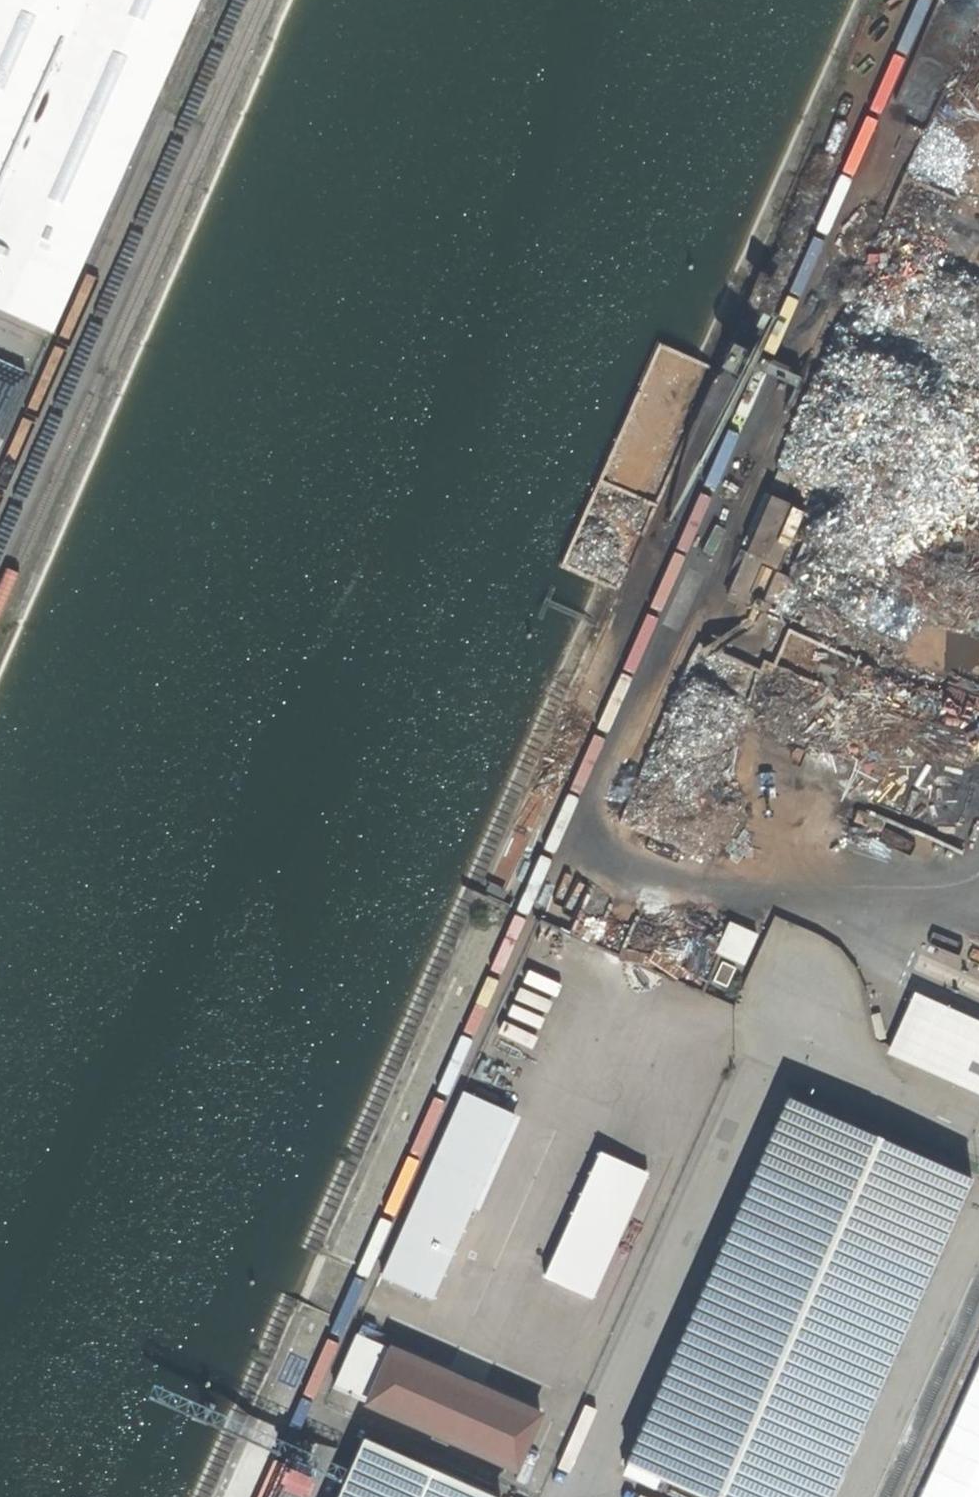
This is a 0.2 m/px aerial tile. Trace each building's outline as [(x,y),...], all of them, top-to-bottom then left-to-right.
[(52,331),(197,0),(0,0),(0,177),(7,180),(0,197),(0,309),(52,331)] [(0,350),(0,422),(10,427),(37,363),(1,347),(0,350)] [(770,547),(785,496),(768,491),(752,541),(770,547)] [(747,960),(759,929),(730,918),(718,949),(747,960)] [(552,1027),(686,1086),(708,1037),(524,956),(381,1276),(431,1298),(552,1027)] [(892,1054),(978,1091),(978,1022),(917,995),(892,1054)] [(626,1461),(707,1496),(830,1496),(971,1176),(789,1096),(626,1461)] [(609,1130),(564,1110),(480,1295),(526,1315),(609,1130)] [(656,1151),(609,1130),(526,1315),(527,1316),(513,1347),(559,1368),(656,1151)] [(366,1402),(390,1349),(356,1334),(332,1387),(366,1402)] [(455,1377),(390,1348),(390,1349),(366,1402),(366,1403),(514,1469),(539,1414),(474,1385),(474,1384),(456,1376),(455,1377)] [(338,1496),(491,1496),(364,1440),(338,1496)]
